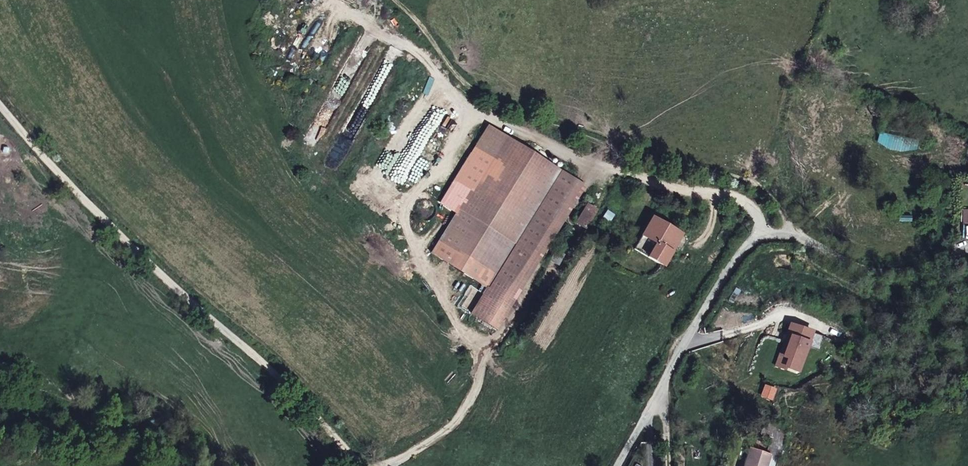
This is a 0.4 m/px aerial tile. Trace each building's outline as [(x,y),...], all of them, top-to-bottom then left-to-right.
[(494,288),(480,310),(473,323),(499,339),(505,328),(585,182),(485,127),(474,145),(493,157),(436,253),(494,288)] [(673,223),(654,213),(636,246),(655,257),(673,223)] [(764,442),(774,452),(778,433),(767,430),(764,442)] [(751,452),(748,465),(771,465),(773,457),(751,452)]
